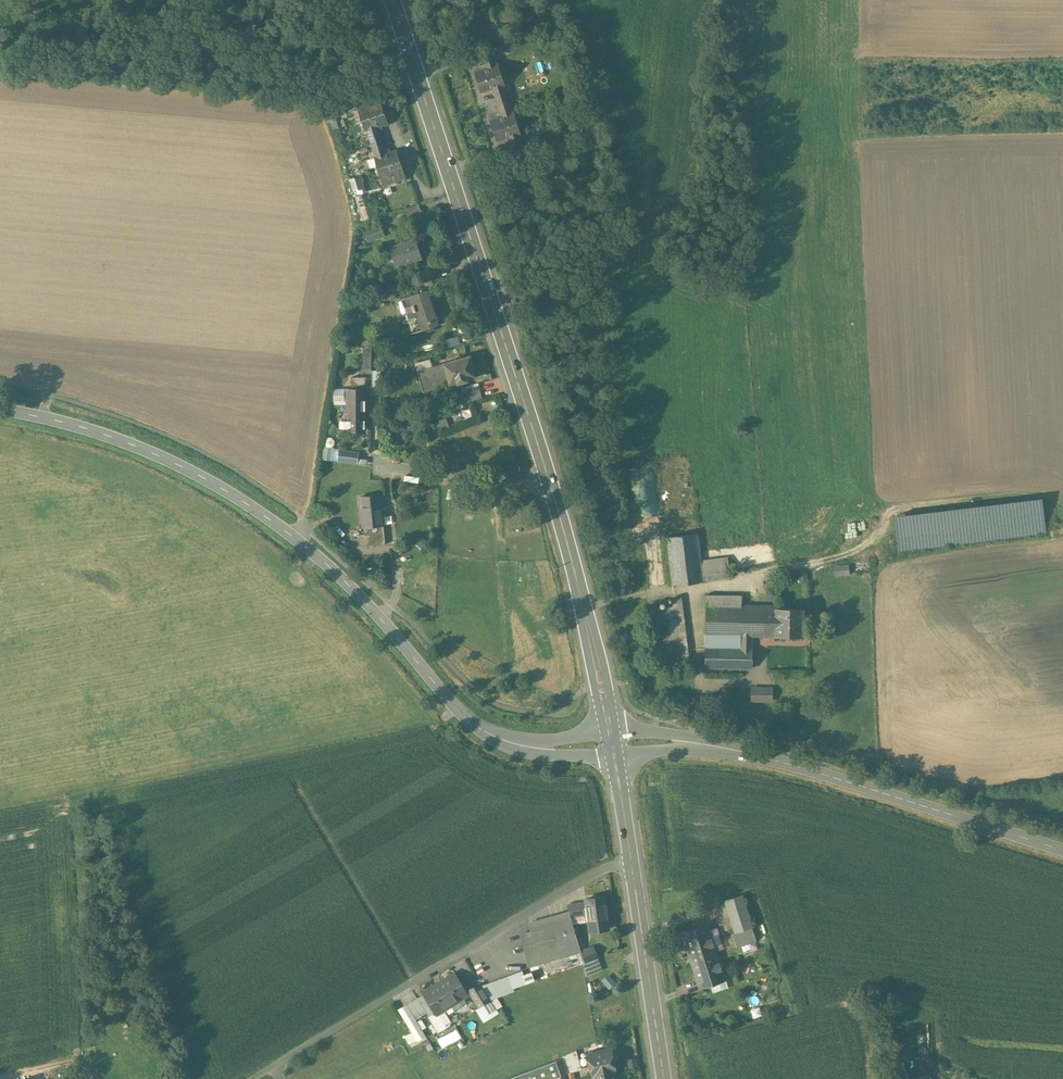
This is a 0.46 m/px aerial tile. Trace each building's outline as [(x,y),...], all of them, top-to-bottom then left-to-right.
[(510,43),(499,47),(502,53),(512,50),(510,43)] [(496,64),(493,56),(483,59),(486,68),(475,72),(482,93),(493,90),(497,103),(508,99),(503,86),(505,85),(498,64),(496,64)] [(379,96),(356,103),(365,131),(367,130),(371,144),(382,140),(377,127),(388,123),(379,96)] [(512,113),(508,99),(497,103),(501,116),(490,120),(497,141),(508,138),(511,147),(522,143),(519,134),(521,134),(514,112),(512,113)] [(397,150),(386,154),(382,140),(371,144),(376,157),(374,158),(383,186),(406,178),(397,150)] [(364,176),(352,178),(354,190),(366,188),(364,176)] [(364,220),(370,218),(364,194),(357,196),(364,220)] [(418,205),(403,210),(407,224),(422,219),(418,205)] [(381,226),(364,231),(367,240),(384,235),(381,226)] [(422,238),(390,247),(396,266),(422,257),(420,250),(425,248),(422,238)] [(435,267),(421,272),(426,286),(440,282),(435,267)] [(428,290),(400,299),(407,320),(409,321),(418,318),(422,331),(439,325),(434,310),(431,301),(428,290)] [(447,339),(448,347),(463,345),(461,336),(447,339)] [(372,347),(363,347),(363,369),(371,369),(372,347)] [(471,356),(417,371),(423,392),(457,382),(457,385),(468,381),(467,379),(477,377),(471,356)] [(375,370),(376,381),(383,380),(382,370),(375,370)] [(366,377),(351,377),(351,389),(365,389),(366,389),(366,377)] [(479,385),(467,389),(471,401),(483,398),(479,385)] [(351,389),(346,389),(346,401),(348,401),(347,400),(365,400),(365,389),(351,389)] [(365,400),(347,400),(348,401),(348,419),(347,419),(348,419),(365,419),(365,401),(365,400)] [(365,419),(348,419),(348,431),(365,430),(365,419)] [(334,447),(325,447),(324,458),(333,458),(334,447)] [(359,452),(340,449),(338,462),(357,464),(359,452)] [(381,496),(360,497),(364,527),(384,524),(381,496)] [(1039,499),(897,516),(901,549),(1043,532),(1039,499)] [(384,524),(364,527),(365,534),(384,533),(384,524)] [(365,534),(359,534),(360,546),(386,544),(384,533),(365,534)] [(415,541),(421,547),(428,540),(421,534),(415,541)] [(698,534),(667,537),(673,585),(704,582),(701,562),(698,534)] [(728,559),(701,562),(704,582),(731,578),(728,559)] [(852,575),(851,564),(837,565),(837,576),(852,575)] [(809,571),(799,571),(798,580),(809,581),(809,571)] [(742,595),(707,595),(707,606),(742,606),(742,595)] [(673,607),(658,608),(665,664),(690,661),(682,598),(673,599),(673,607)] [(742,606),(707,606),(706,634),(741,635),(753,635),(776,635),(777,609),(778,609),(778,607),(742,606)] [(778,609),(777,609),(776,635),(803,636),(804,609),(778,609)] [(741,635),(706,634),(706,647),(741,648),(741,635)] [(753,635),(741,635),(741,648),(706,647),(706,667),(752,668),(753,635)] [(772,689),(752,688),(752,701),(772,701),(772,689)] [(604,898),(586,901),(586,903),(588,915),(589,922),(607,919),(604,898)] [(748,901),(730,906),(743,949),(761,944),(748,901)] [(586,903),(567,905),(569,913),(571,917),(588,915),(586,903)] [(569,913),(529,924),(531,933),(522,936),(530,966),(572,954),(568,938),(576,936),(571,917),(569,913)] [(607,919),(589,922),(590,932),(609,929),(607,919)] [(725,979),(707,926),(683,934),(700,987),(725,979)] [(593,947),(581,952),(585,962),(597,958),(593,947)] [(522,971),(507,977),(512,988),(527,982),(523,974),(522,971)] [(531,971),(523,974),(527,982),(534,979),(532,975),(531,971)] [(455,973),(423,994),(423,995),(434,1013),(436,1015),(445,1009),(444,1007),(458,998),(459,1000),(468,995),(455,973)] [(610,974),(603,981),(611,988),(617,982),(610,974)] [(507,977),(481,987),(490,1000),(490,1001),(513,991),(512,988),(507,977)] [(481,987),(479,984),(469,990),(479,1008),(490,1001),(490,1000),(481,987)] [(434,1013),(423,995),(417,998),(426,1013),(429,1017),(434,1013)] [(417,998),(406,1005),(415,1019),(426,1013),(417,998)] [(415,1019),(406,1005),(399,1010),(418,1041),(426,1036),(422,1029),(415,1019)] [(754,1017),(764,1015),(762,1007),(753,1009),(754,1017)] [(426,1013),(415,1019),(422,1029),(432,1023),(429,1017),(426,1013)] [(611,1050),(588,1054),(592,1076),(593,1076),(614,1072),(615,1072),(611,1050)] [(629,1067),(639,1066),(637,1058),(628,1059),(629,1067)] [(583,1077),(578,1059),(573,1061),(577,1078),(583,1077)] [(573,1061),(564,1065),(564,1067),(567,1078),(576,1078),(577,1078),(573,1061)] [(532,1078),(567,1078),(564,1067),(532,1078)]
